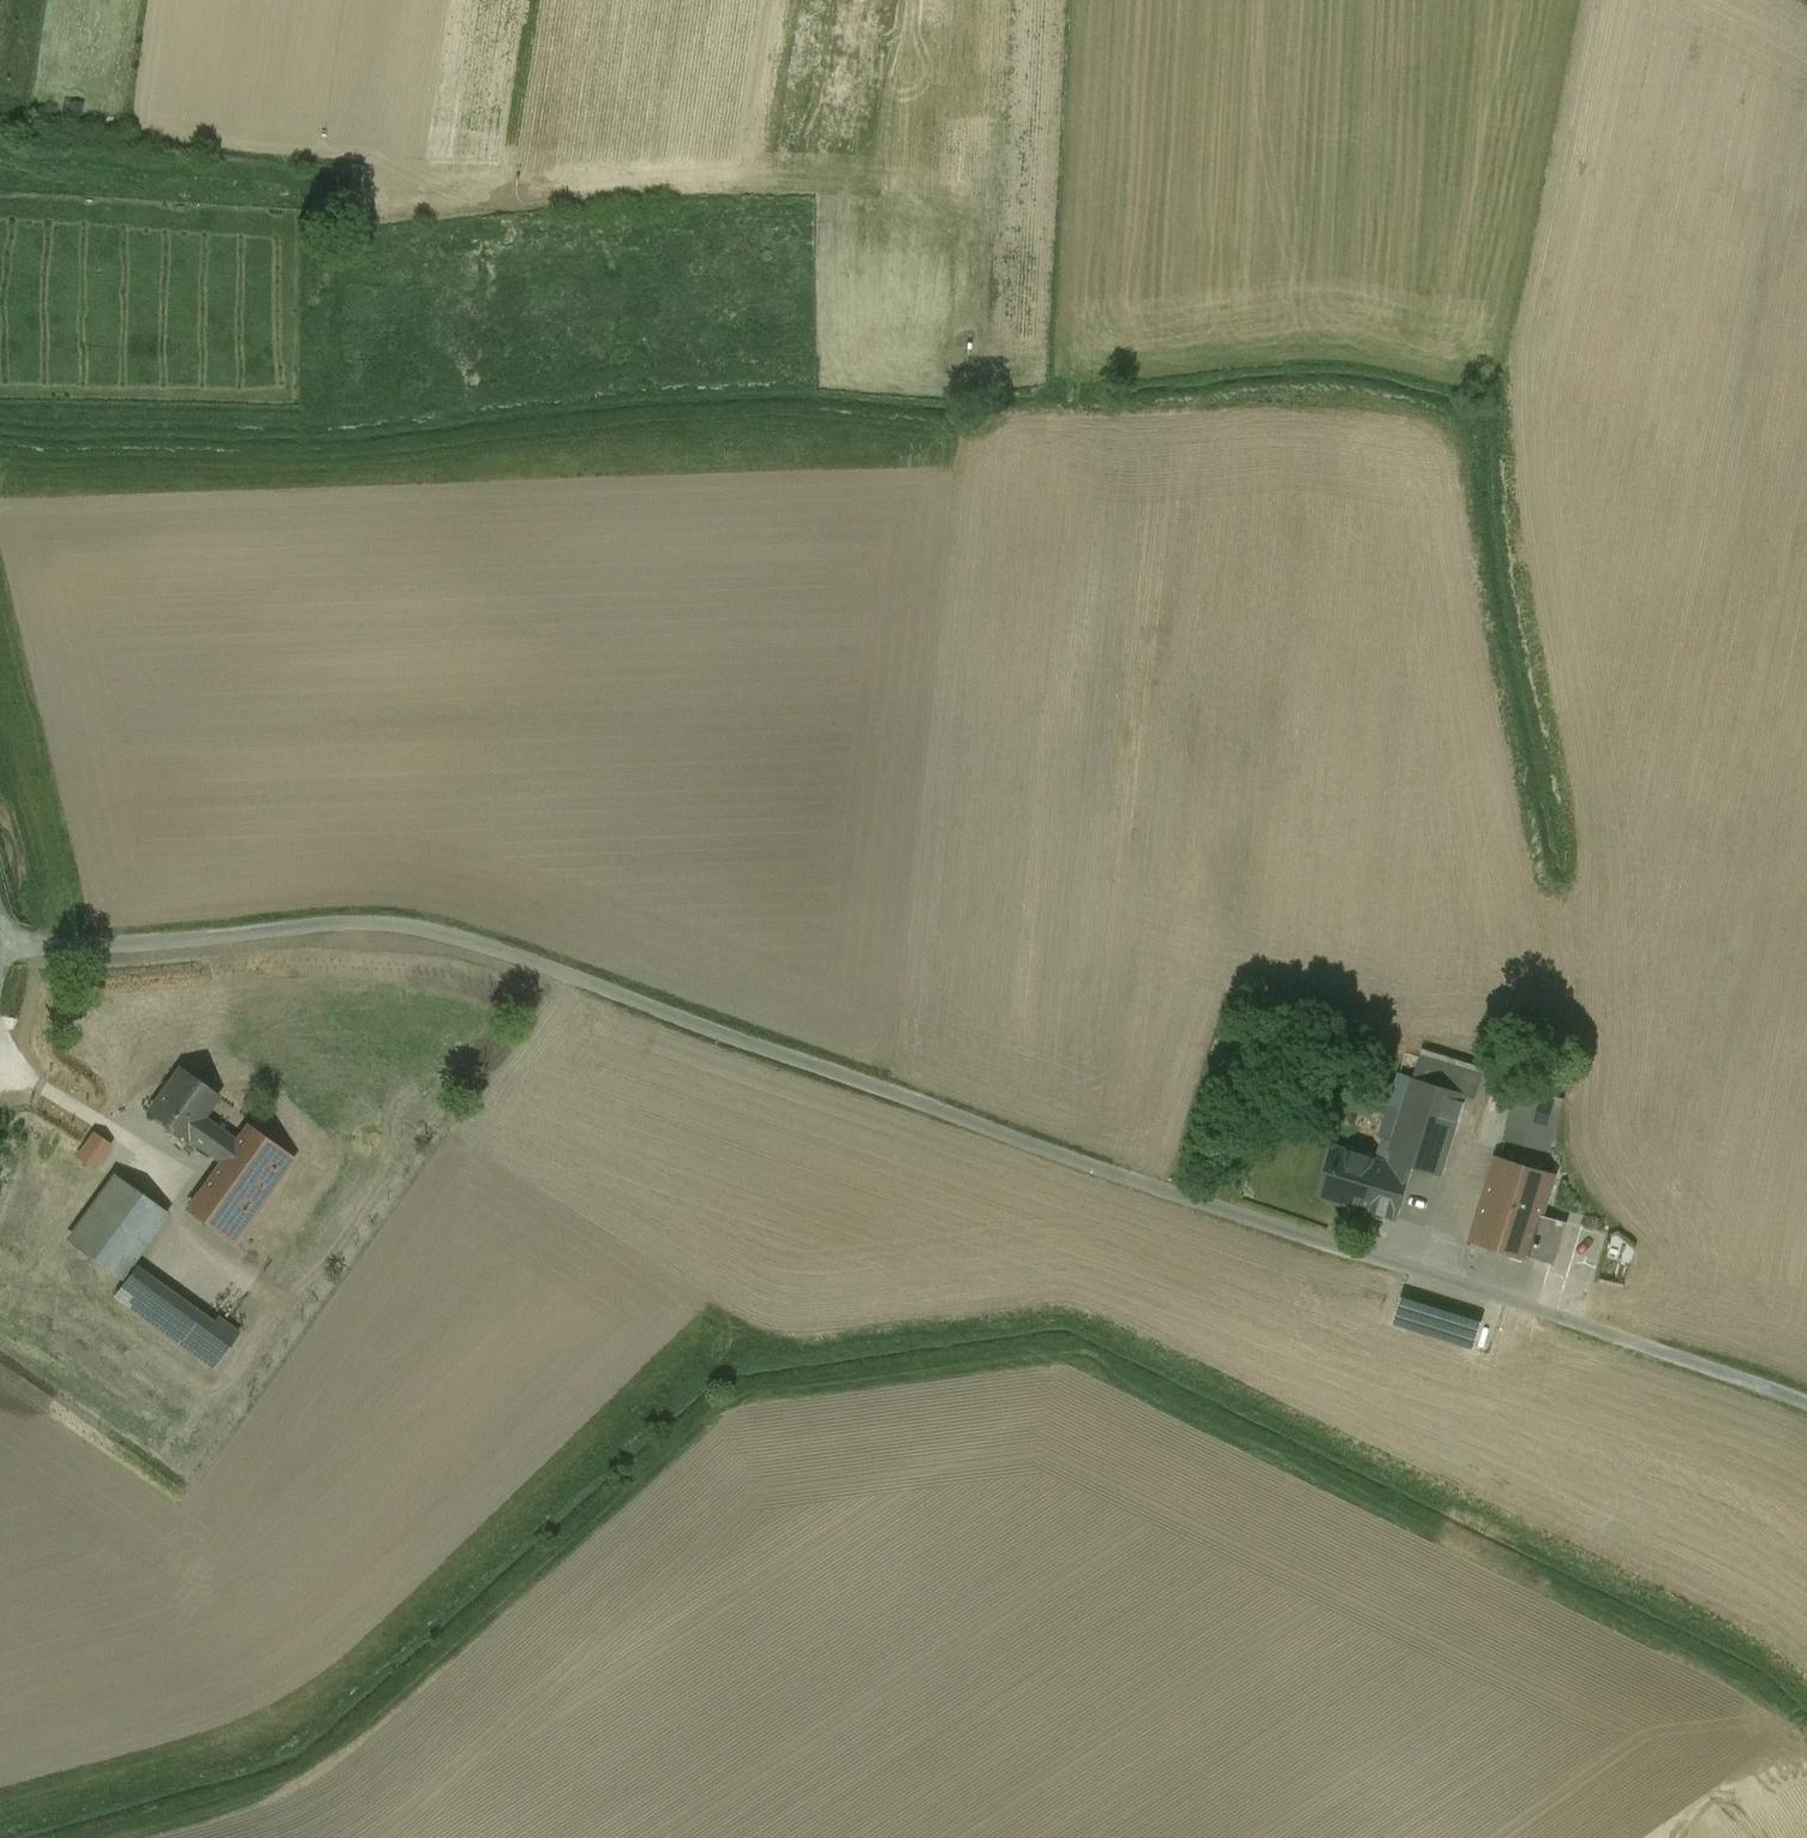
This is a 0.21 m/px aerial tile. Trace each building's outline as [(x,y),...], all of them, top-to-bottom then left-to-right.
[(1482,1077),(1420,1058),(1393,1142),(1384,1139),(1383,1140),(1382,1140),(1376,1161),(1334,1149),(1321,1194),(1395,1217),(1411,1165),(1440,1174),(1463,1096),(1475,1100),(1482,1077)] [(217,1096),(181,1069),(150,1112),(186,1139),(187,1137),(222,1162),(236,1143),(201,1118),(217,1096)] [(1561,1101),(1518,1089),(1508,1125),(1551,1137),(1561,1101)] [(1551,1137),(1508,1125),(1505,1138),(1548,1149),(1551,1137)] [(78,1156),(102,1166),(114,1139),(90,1129),(78,1156)] [(222,1162),(189,1211),(232,1240),(288,1160),(246,1130),(236,1143),(222,1162)] [(1552,1176),(1497,1159),(1472,1240),(1552,1265),(1565,1223),(1540,1215),(1552,1176)] [(113,1185),(70,1244),(117,1278),(160,1219),(113,1185)] [(226,1324),(149,1269),(145,1275),(129,1264),(128,1265),(130,1266),(111,1293),(214,1367),(238,1333),(226,1324)] [(1479,1328),(1417,1308),(1411,1328),(1473,1347),(1479,1328)]
